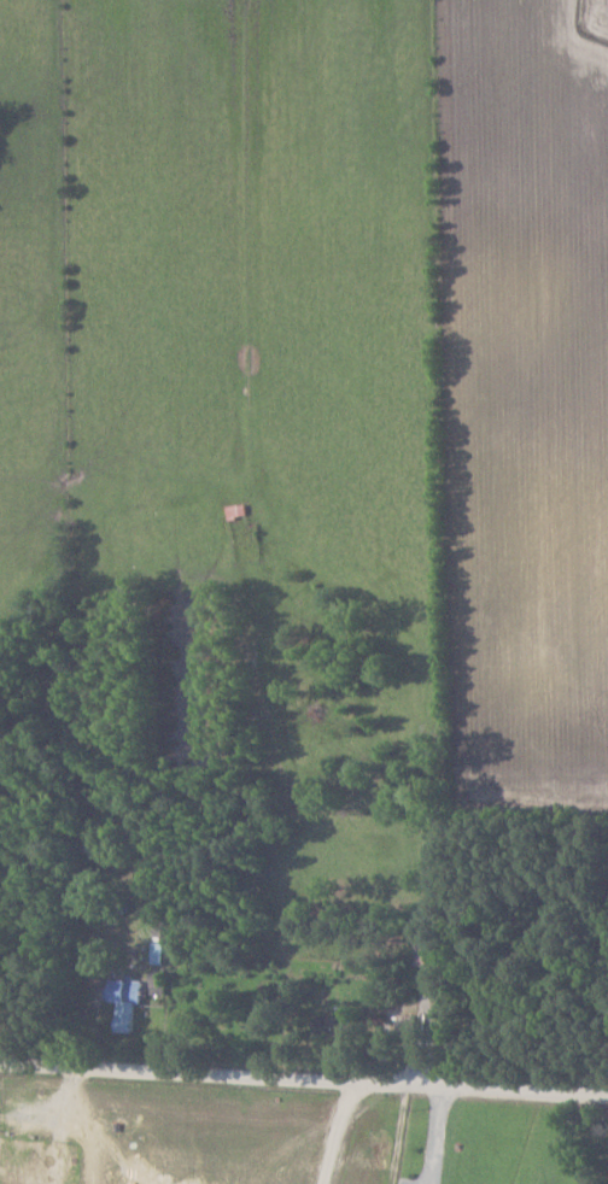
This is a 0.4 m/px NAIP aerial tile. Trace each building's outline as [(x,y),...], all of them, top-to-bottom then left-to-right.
[(116,1000),(120,1000),(119,1031),(137,1031),(138,1002),(146,1002),(147,979),(116,978),(116,1000)] [(421,1013),(403,1013),(402,1032),(420,1033),(421,1013)]
